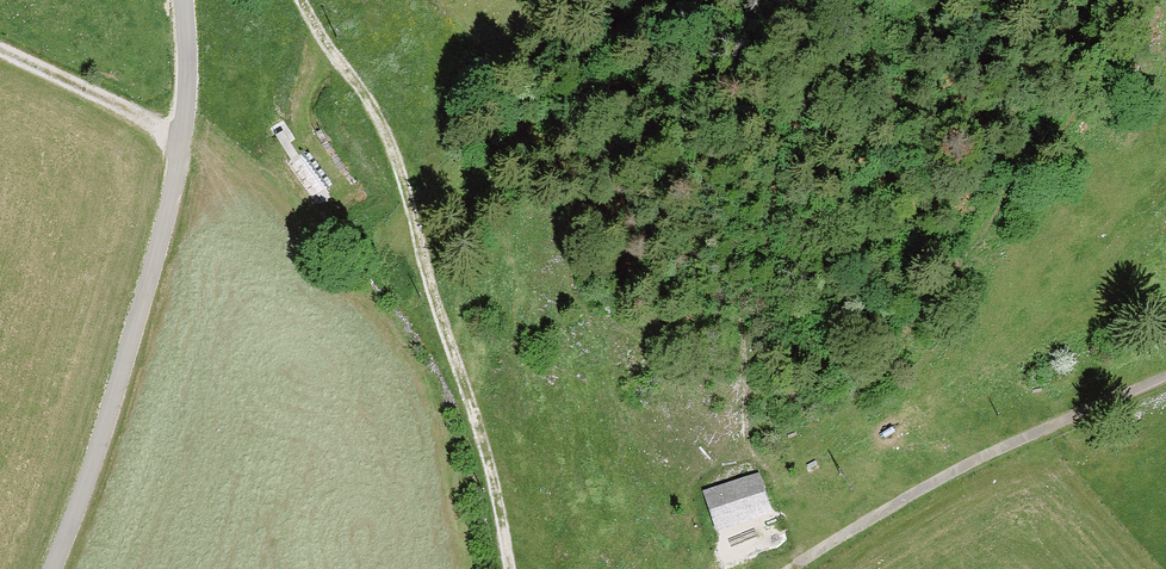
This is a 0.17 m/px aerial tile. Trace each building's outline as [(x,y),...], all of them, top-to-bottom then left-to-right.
[(766,466),(709,486),(725,533),(782,513),(766,466)]
